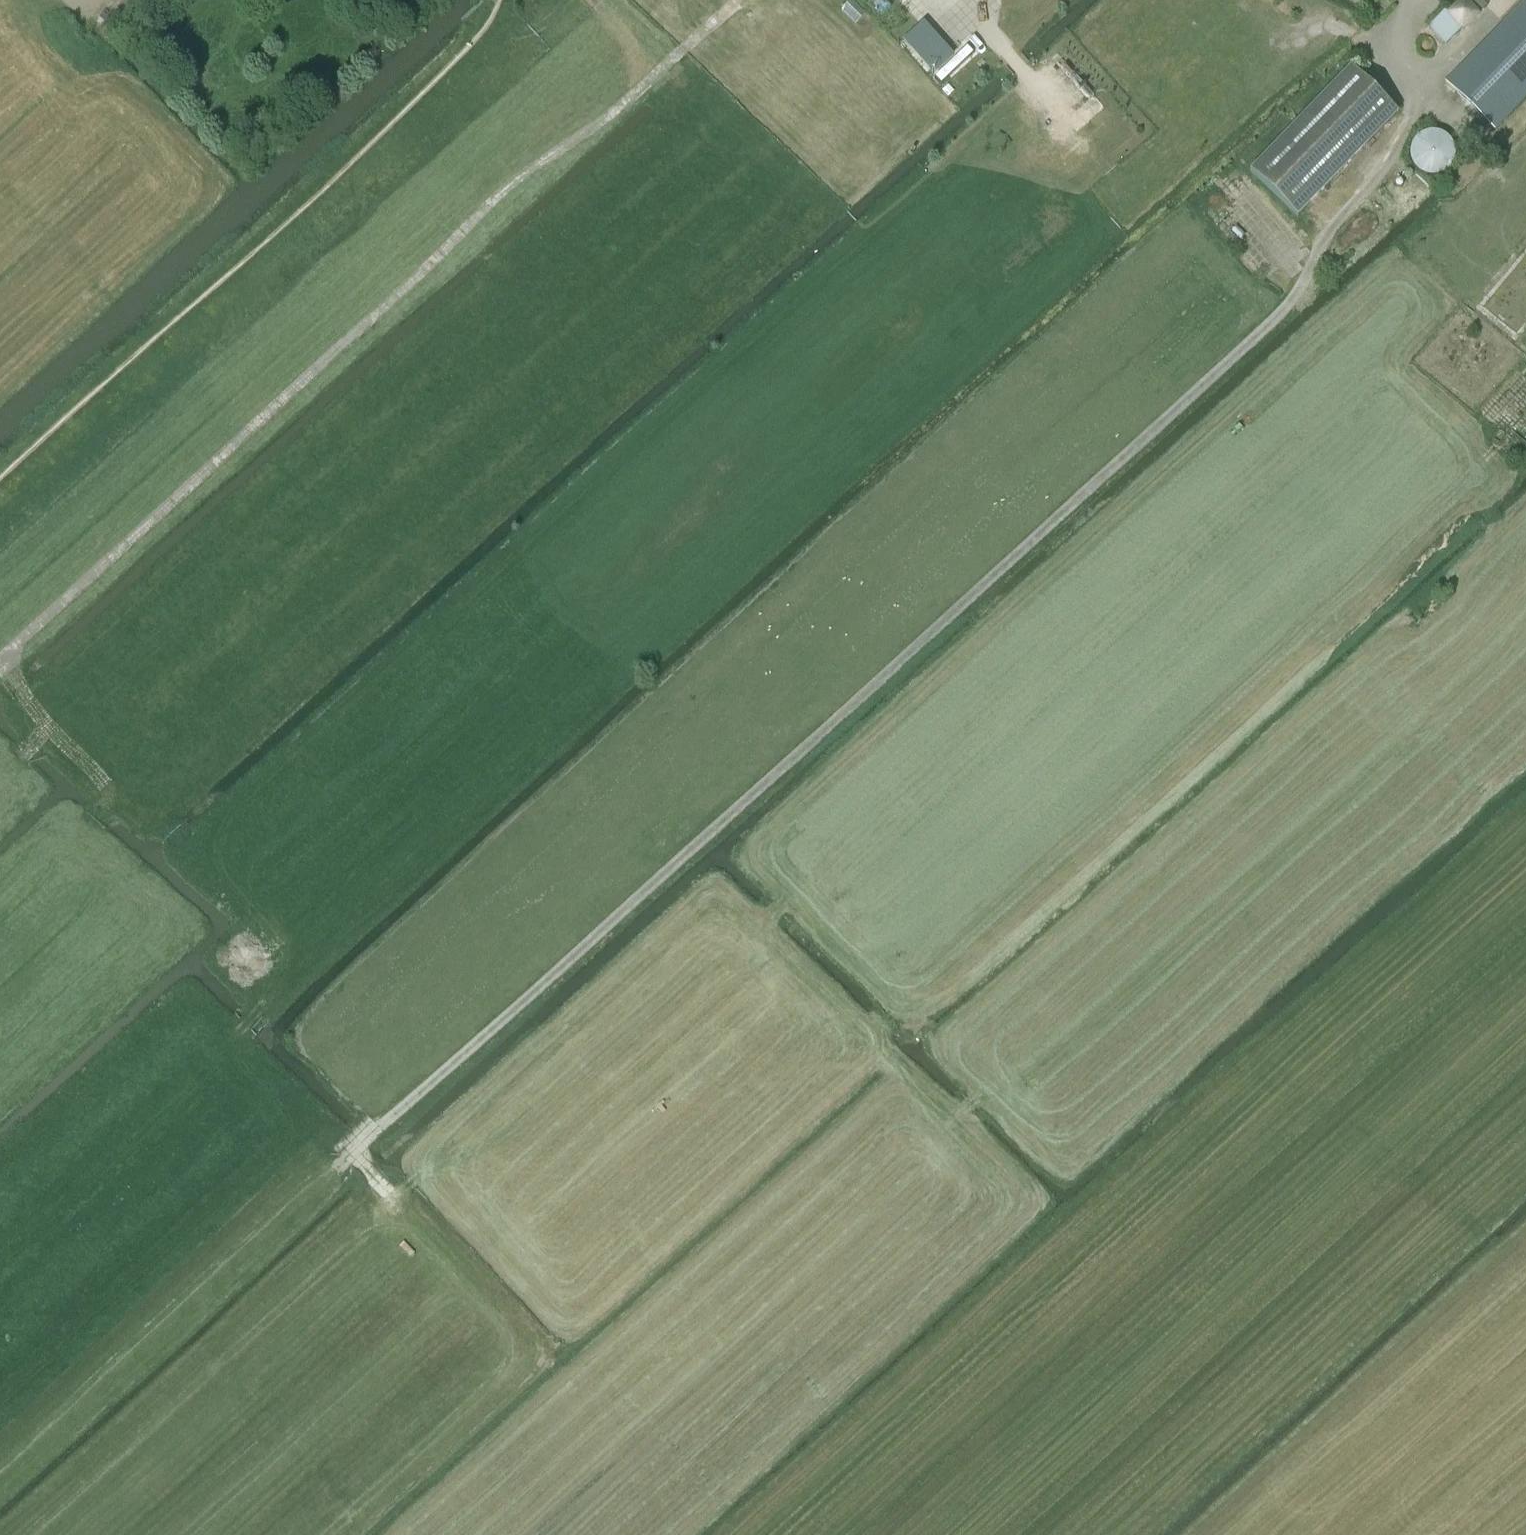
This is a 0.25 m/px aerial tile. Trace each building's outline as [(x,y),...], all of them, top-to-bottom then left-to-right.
[(1448,14),(1444,11),(1428,26),(1446,45),(1487,5),(1481,0),(1462,0),(1448,14)] [(1458,95),(1494,129),(1525,96),(1525,1),(1447,84),(1458,95)] [(1297,218),(1398,113),(1350,67),(1249,171),(1297,218)] [(1413,164),(1413,165),(1414,167),(1416,169),(1417,170),(1418,172),(1421,174),(1423,175),(1425,176),(1428,177),(1430,177),(1432,178),(1436,177),(1440,177),(1443,175),(1445,174),(1447,173),(1450,170),(1452,167),(1454,164),(1454,162),(1455,160),(1455,158),(1456,156),(1456,154),(1455,153),(1455,151),(1455,149),(1454,147),(1453,145),(1452,143),(1451,142),(1450,140),(1449,139),(1445,137),(1442,135),(1440,134),(1436,133),(1433,133),(1429,133),(1427,134),(1423,135),(1420,137),(1418,139),(1416,142),(1415,143),(1414,145),(1413,147),(1412,148),(1412,150),(1411,152),(1411,154),(1411,156),(1411,158),(1412,160),(1412,162),(1413,164)]
